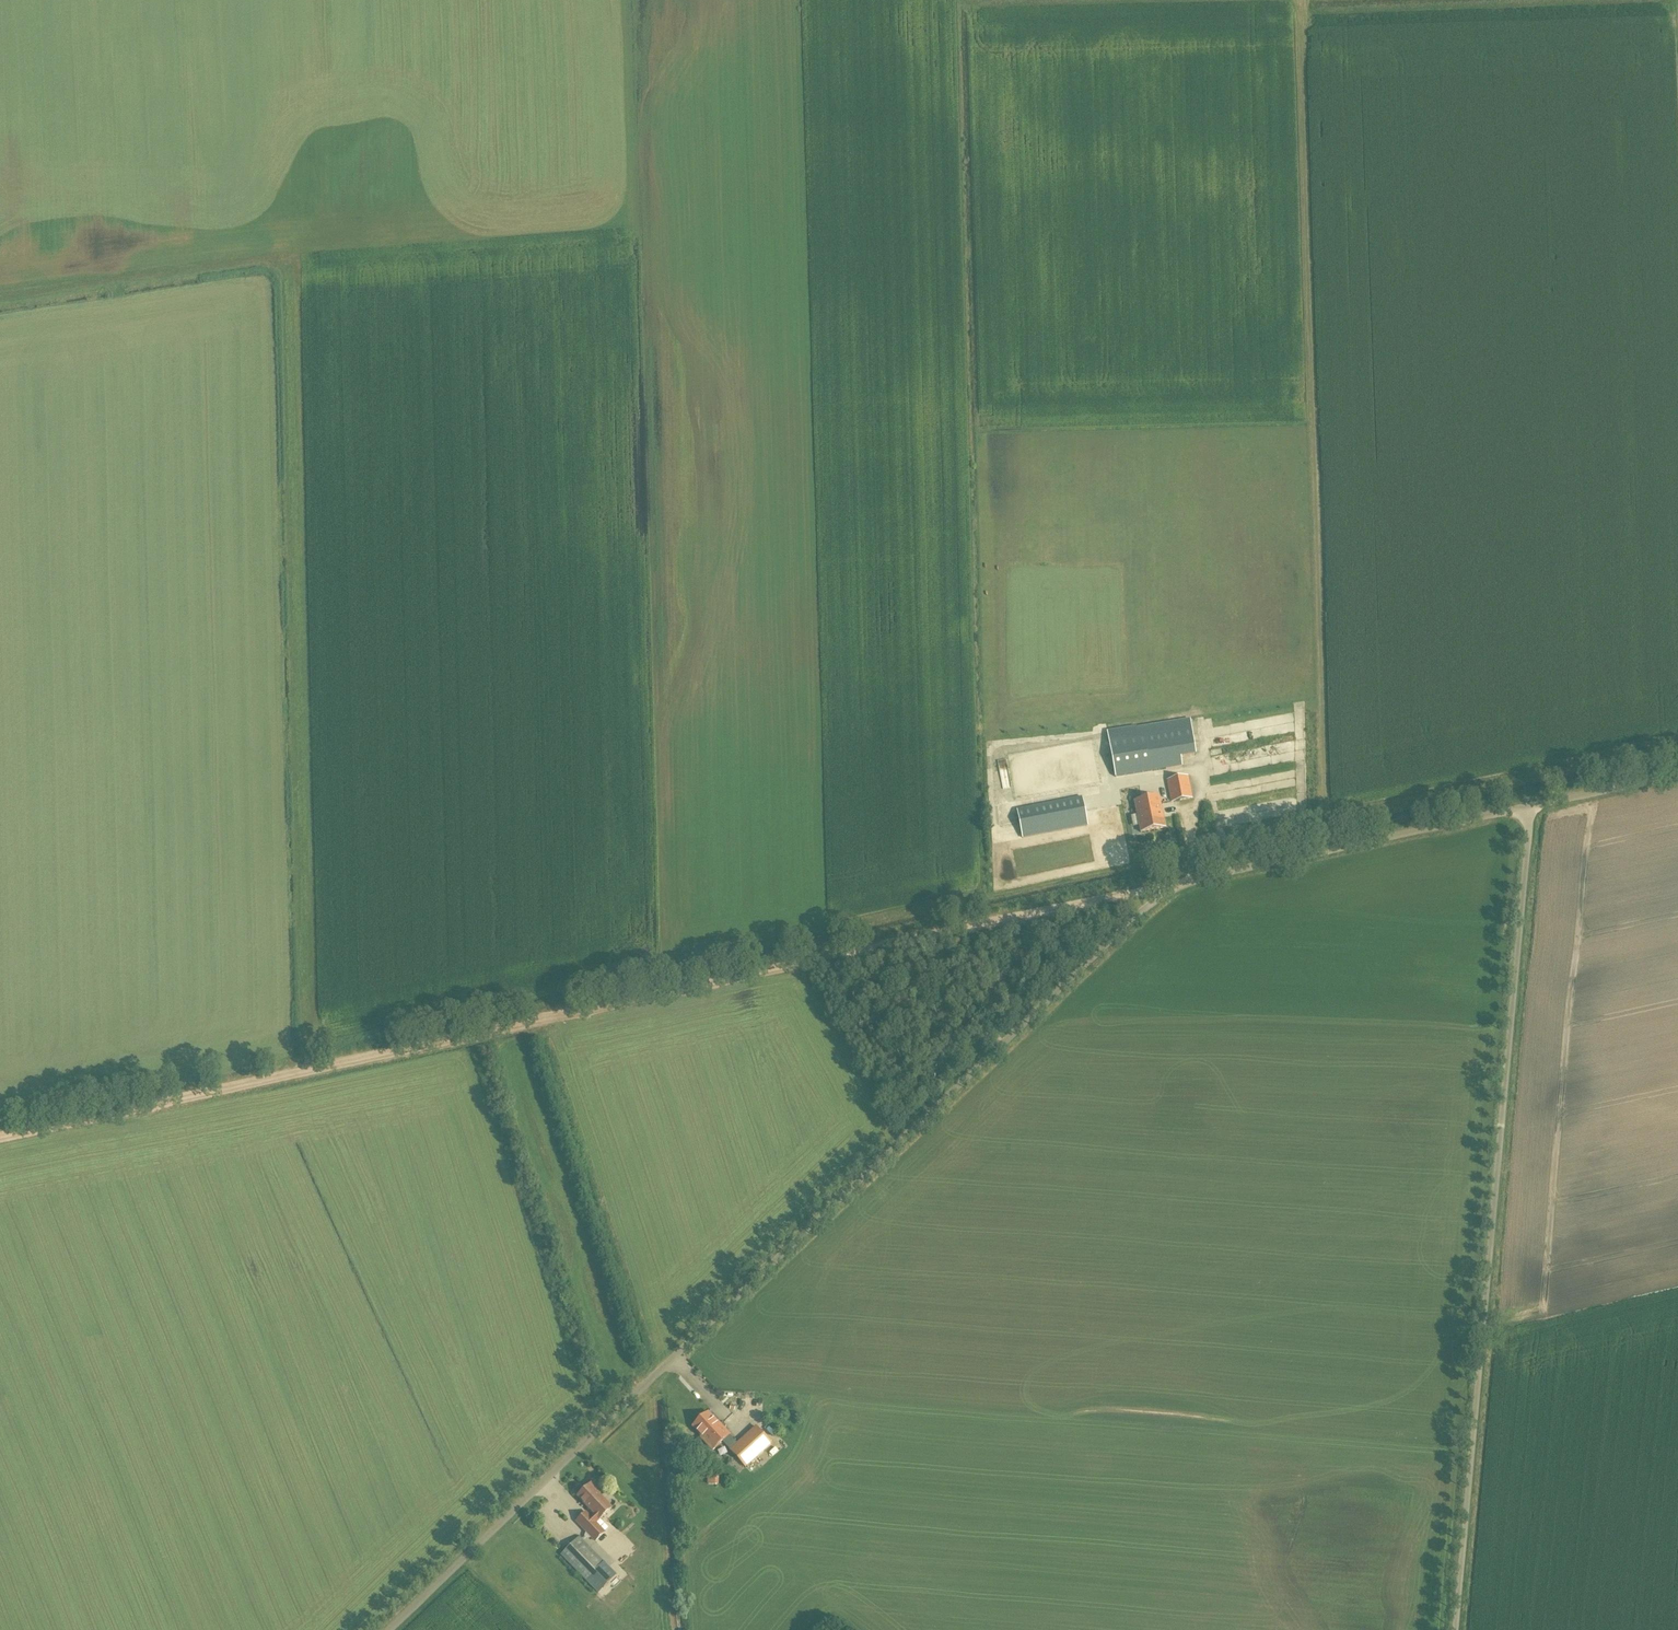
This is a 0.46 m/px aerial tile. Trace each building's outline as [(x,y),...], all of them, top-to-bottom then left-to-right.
[(1137,726),(1107,731),(1116,778),(1183,767),(1181,758),(1196,756),(1190,719),(1137,728),(1137,726)] [(1056,771),(1057,779),(1085,773),(1080,746),(1049,753),(1053,772),(1056,771)] [(1188,776),(1167,780),(1171,803),(1192,799),(1188,776)] [(1141,833),(1167,827),(1160,794),(1134,799),(1141,833)] [(1082,797),(1017,810),(1023,838),(1088,826),(1082,797)] [(709,1413),(693,1427),(703,1437),(701,1438),(713,1451),(722,1442),(730,1450),(737,1444),(730,1436),(730,1435),(718,1422),(718,1423),(709,1413)] [(737,1444),(730,1450),(746,1468),(772,1444),(756,1426),(737,1444)] [(708,1473),(708,1484),(719,1484),(719,1473),(708,1473)] [(593,1515),(591,1517),(586,1512),(576,1522),(595,1543),(606,1533),(596,1522),(611,1508),(604,1501),(605,1500),(600,1494),(604,1491),(594,1480),(576,1497),(593,1515)] [(561,1555),(598,1593),(616,1576),(579,1538),(561,1555)]
